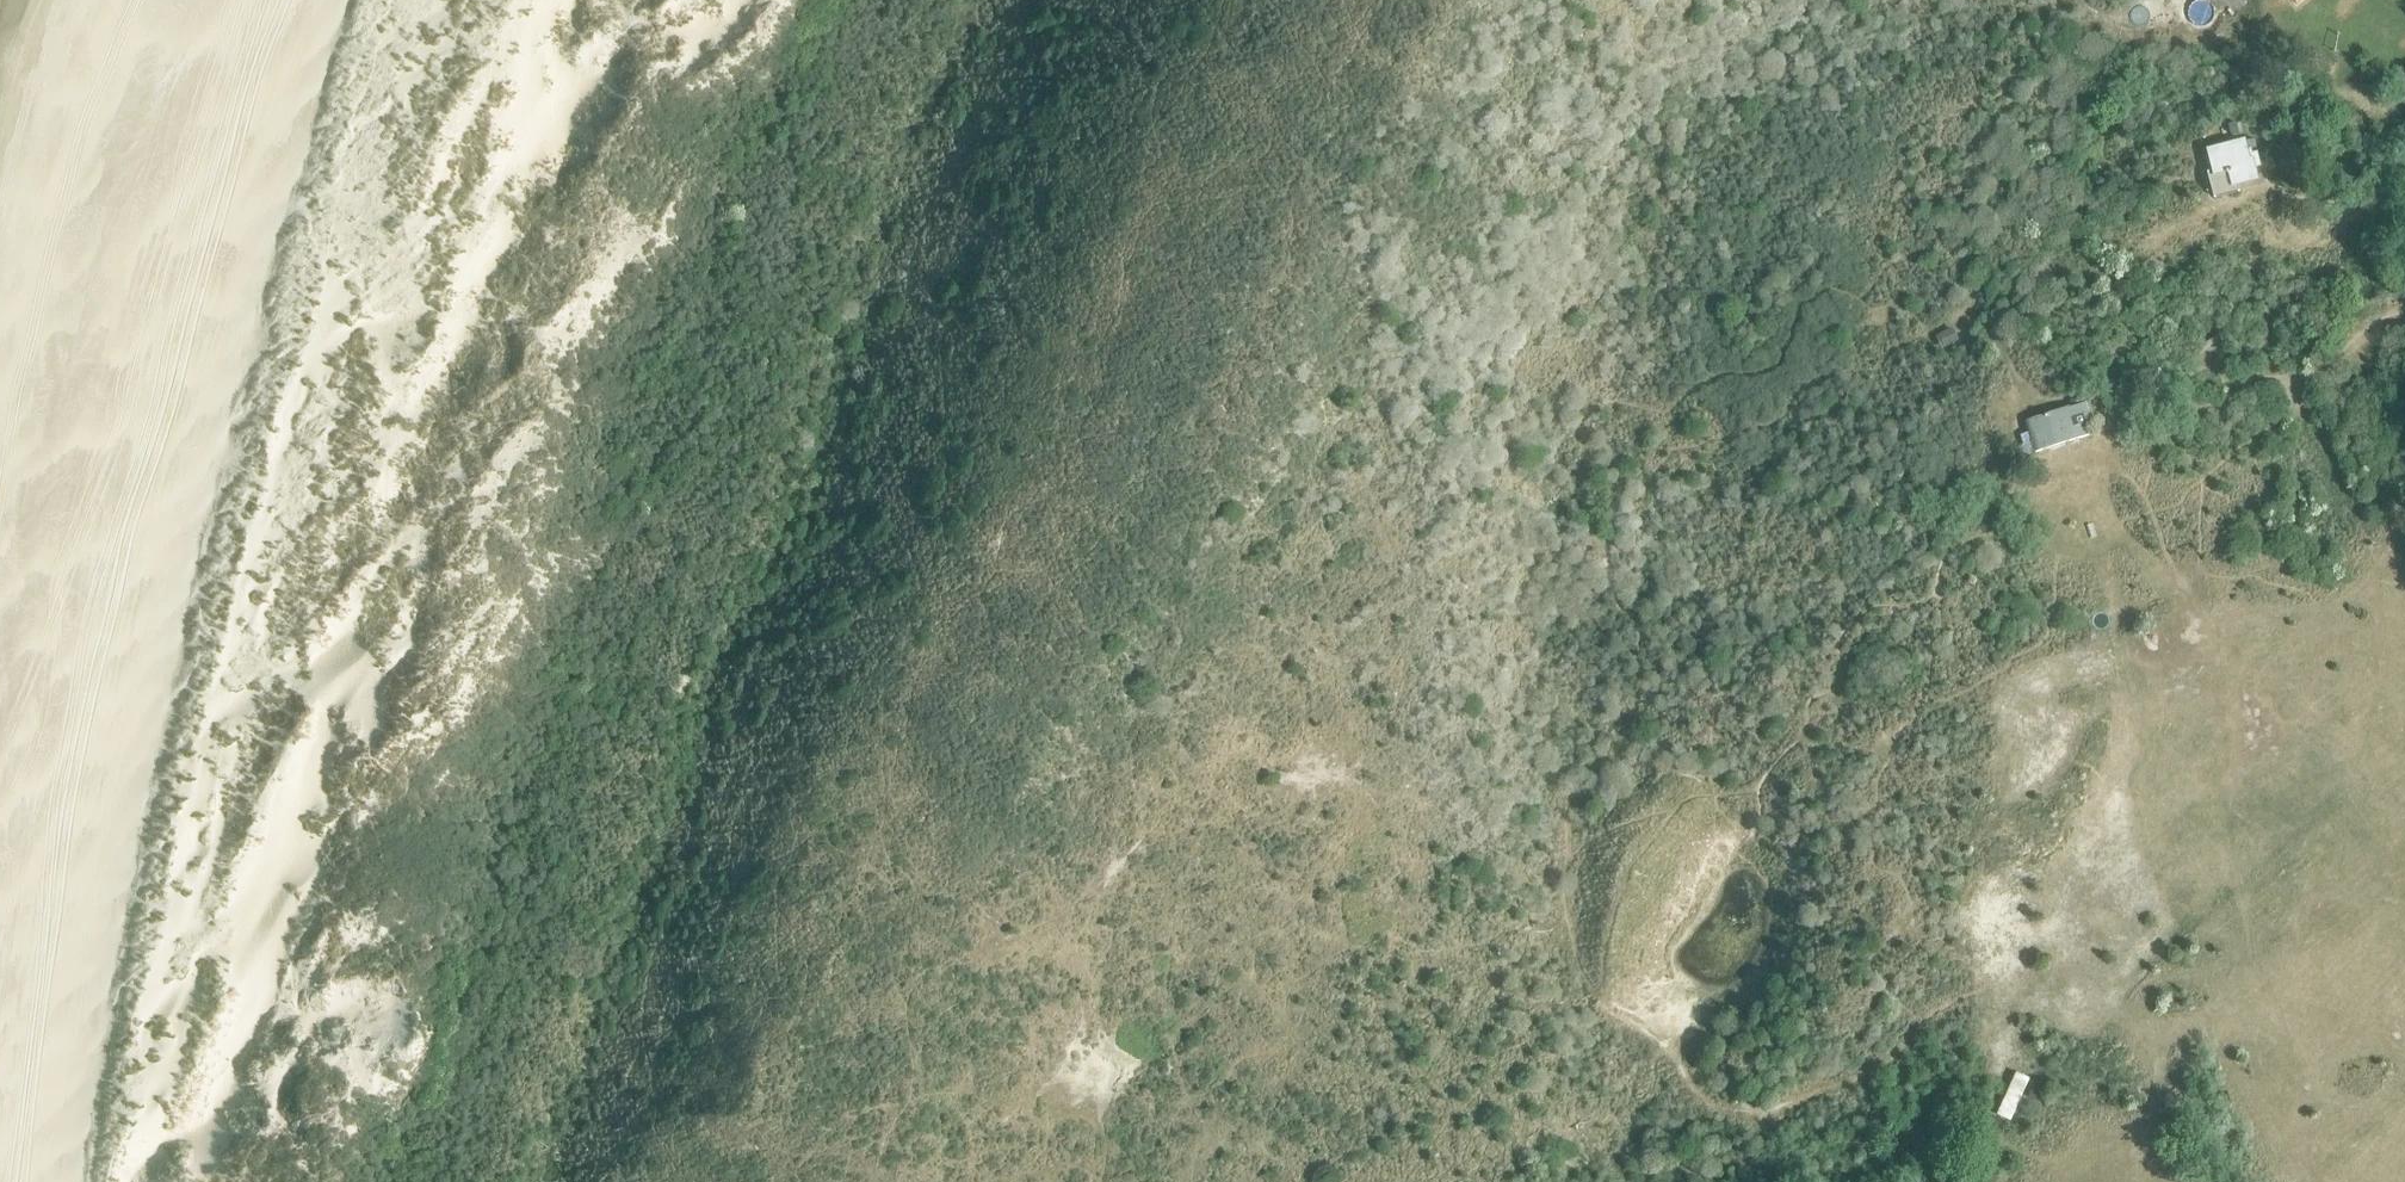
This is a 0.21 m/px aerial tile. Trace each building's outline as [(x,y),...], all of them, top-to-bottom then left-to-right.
[(2256,154),(2249,156),(2246,144),(2209,153),(2213,171),(2210,171),(2216,196),(2241,190),(2240,185),(2258,181),(2254,166),(2259,165),(2256,154)] [(2018,449),(2022,462),(2034,454),(2089,437),(2085,424),(2094,421),(2086,396),(2073,401),(2075,407),(2024,423),(2027,433),(2022,434),(2025,445),(2018,449)] [(2017,1077),(1999,1119),(2013,1125),(2031,1083),(2017,1077)]
